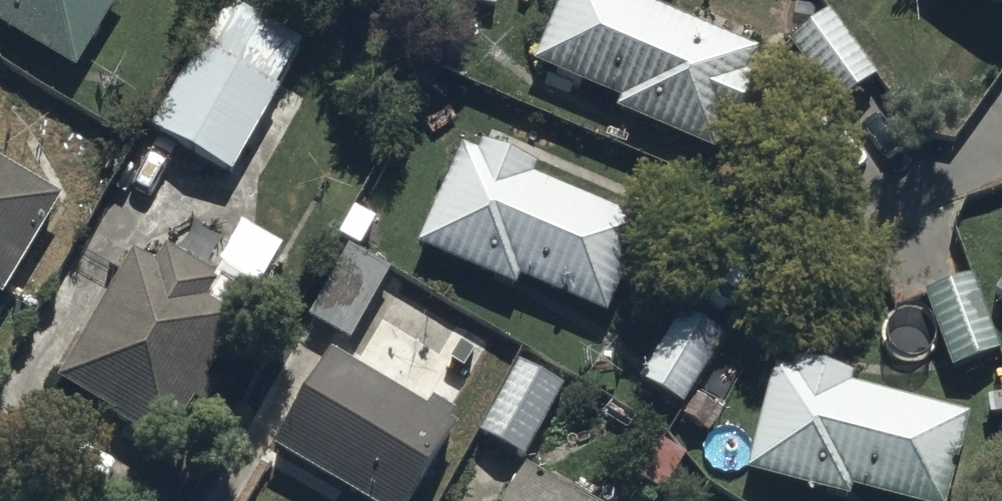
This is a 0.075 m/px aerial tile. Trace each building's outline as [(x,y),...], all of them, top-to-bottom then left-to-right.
[(73,77),(119,0),(0,0),(0,34),(73,77)] [(537,70),(718,154),(762,60),(631,0),(570,0),(537,70)] [(150,134),(234,183),(312,51),(228,2),(150,134)] [(875,86),(825,20),(788,48),(838,114),(875,86)] [(420,252),(604,324),(645,219),(462,148),(420,252)] [(3,305),(60,207),(0,172),(0,303),(3,305)] [(308,321),(357,351),(400,279),(350,250),(308,321)] [(52,392),(166,460),(249,320),(135,253),(52,392)] [(1001,305),(1001,283),(992,298),(1001,305)] [(969,284),(928,300),(956,372),(997,356),(969,284)] [(636,386),(687,416),(734,337),(682,307),(636,386)] [(352,500),(412,500),(454,430),(330,357),(273,454),(352,500)] [(477,432),(529,462),(571,392),(519,361),(477,432)] [(867,500),(950,500),(970,418),(776,371),(751,473),(867,500)] [(523,472),(506,500),(572,500),(523,472)]
